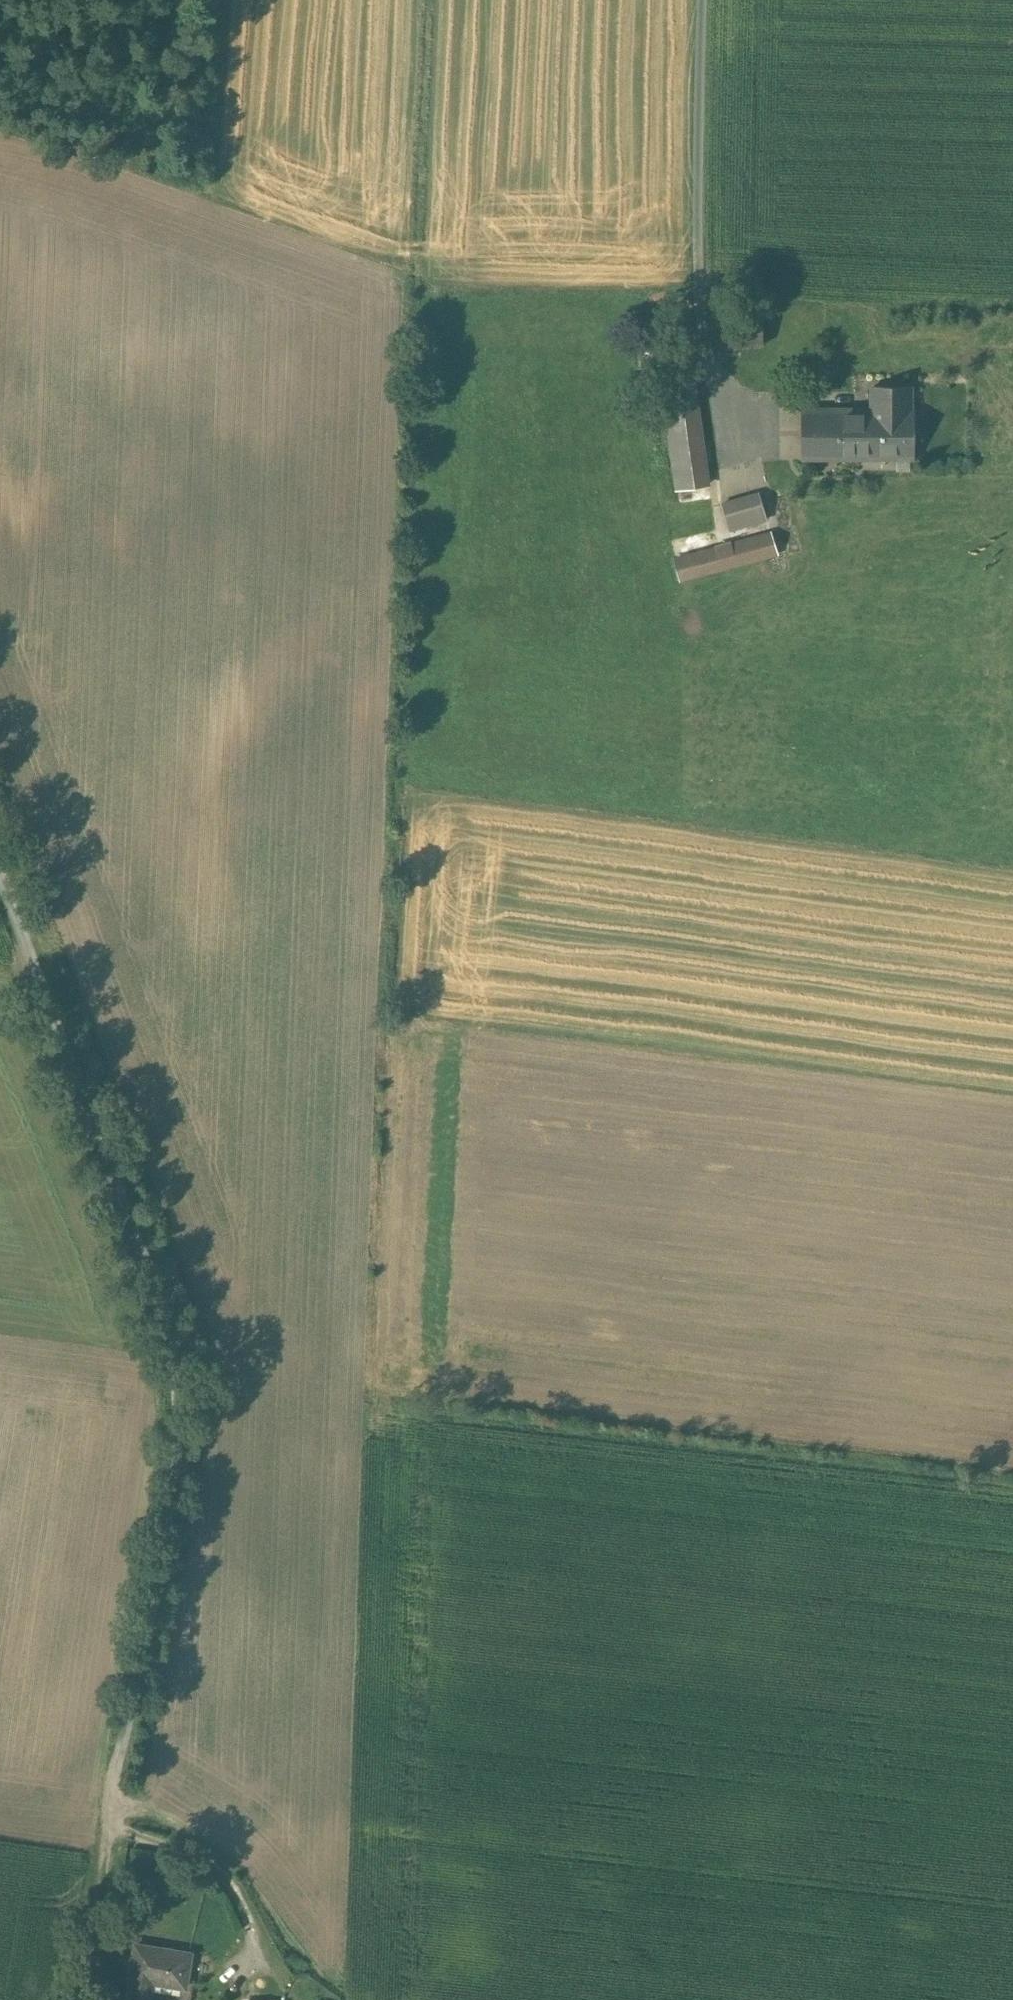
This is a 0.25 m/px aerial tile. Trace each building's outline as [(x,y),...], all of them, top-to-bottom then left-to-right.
[(691,362),(660,366),(677,489),(708,485),(691,362)] [(869,410),(869,457),(914,457),(914,410),(910,410),(910,406),(911,387),(872,386),(872,410),(869,410)] [(869,410),(805,410),(805,457),(869,457),(869,410)] [(760,493),(721,504),(729,530),(767,518),(760,493)] [(771,533),(674,559),(679,580),(777,553),(771,533)] [(163,1946),(161,1948),(136,1944),(131,1977),(133,1977),(129,1999),(149,1999),(152,1981),(185,1986),(191,1953),(175,1950),(174,1948),(163,1946)]
